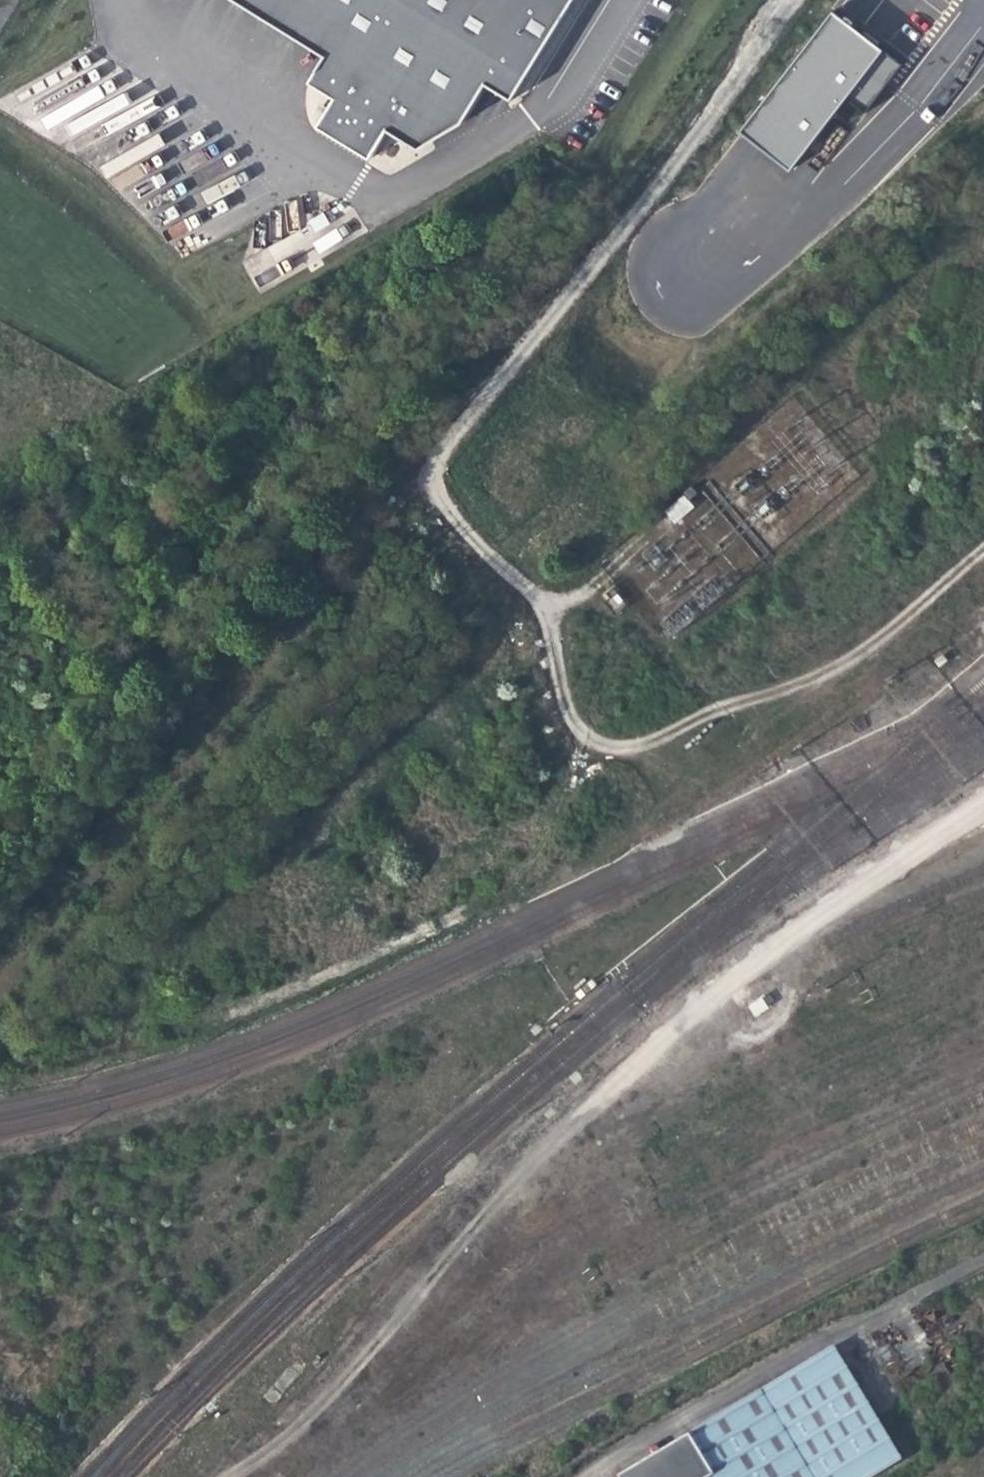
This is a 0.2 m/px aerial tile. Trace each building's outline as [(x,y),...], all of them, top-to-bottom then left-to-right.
[(328,54),(311,80),(337,97),(320,125),(370,156),(387,128),(419,147),(462,121),(486,82),(513,99),(575,0),(241,0),(328,54)] [(866,30),(837,11),(747,137),(793,168),(849,94),(871,107),(908,57),(866,30)] [(310,220),(316,230),(330,222),(324,212),(310,220)] [(674,522),(693,508),(685,496),(665,511),(674,522)] [(898,1458),(834,1349),(623,1476),(624,1476),(867,1476),(898,1458)]
